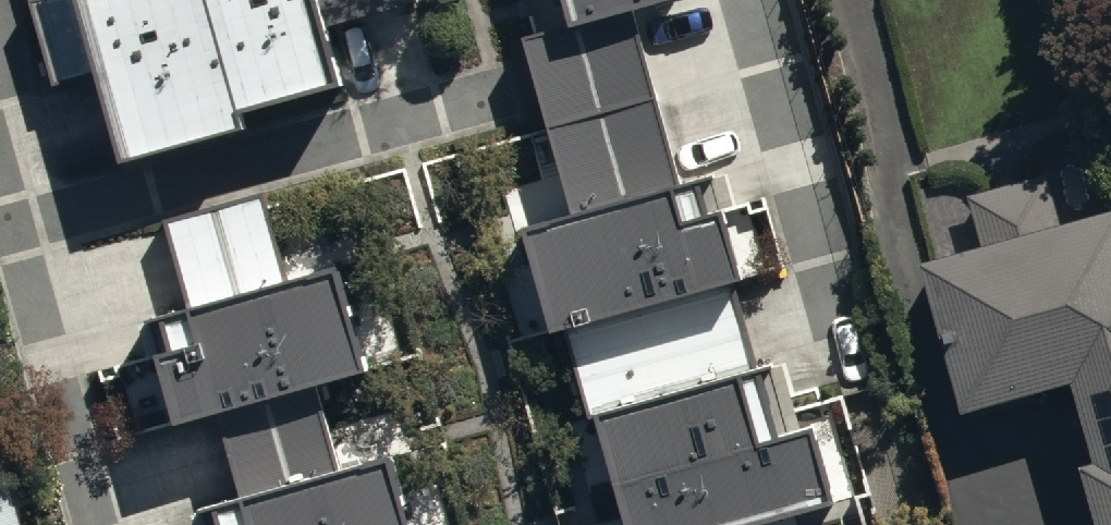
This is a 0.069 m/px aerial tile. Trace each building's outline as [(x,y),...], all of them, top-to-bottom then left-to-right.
[(51,81),(99,68),(125,160),(245,126),(241,113),(209,0),(28,0),(51,81)] [(241,113),(345,83),(327,23),(407,0),(209,0),(241,113)] [(571,21),(630,4),(644,0),(565,0),(571,21)] [(519,36),(568,208),(680,177),(630,4),(571,21),(519,36)] [(519,222),(551,334),(568,329),(730,283),(749,278),(717,166),(680,177),(568,208),(519,222)] [(1055,217),(1043,175),(964,198),(976,240),(922,255),(964,402),(1068,372),(1110,522),(1110,201),(1055,217)] [(188,302),(285,274),(261,192),(164,220),(188,302)] [(188,302),(151,312),(182,421),(218,410),(322,381),(371,367),(339,258),(285,274),(188,302)] [(568,329),(610,476),(772,430),(730,283),(568,329)] [(242,494),(346,464),(322,381),(218,410),(242,494)] [(624,524),(767,524),(840,504),(815,418),(772,430),(610,476),(624,524)] [(389,452),(346,464),(242,494),(203,505),(209,524),(410,524),(389,452)] [(0,456),(0,524),(19,524),(0,456)]
